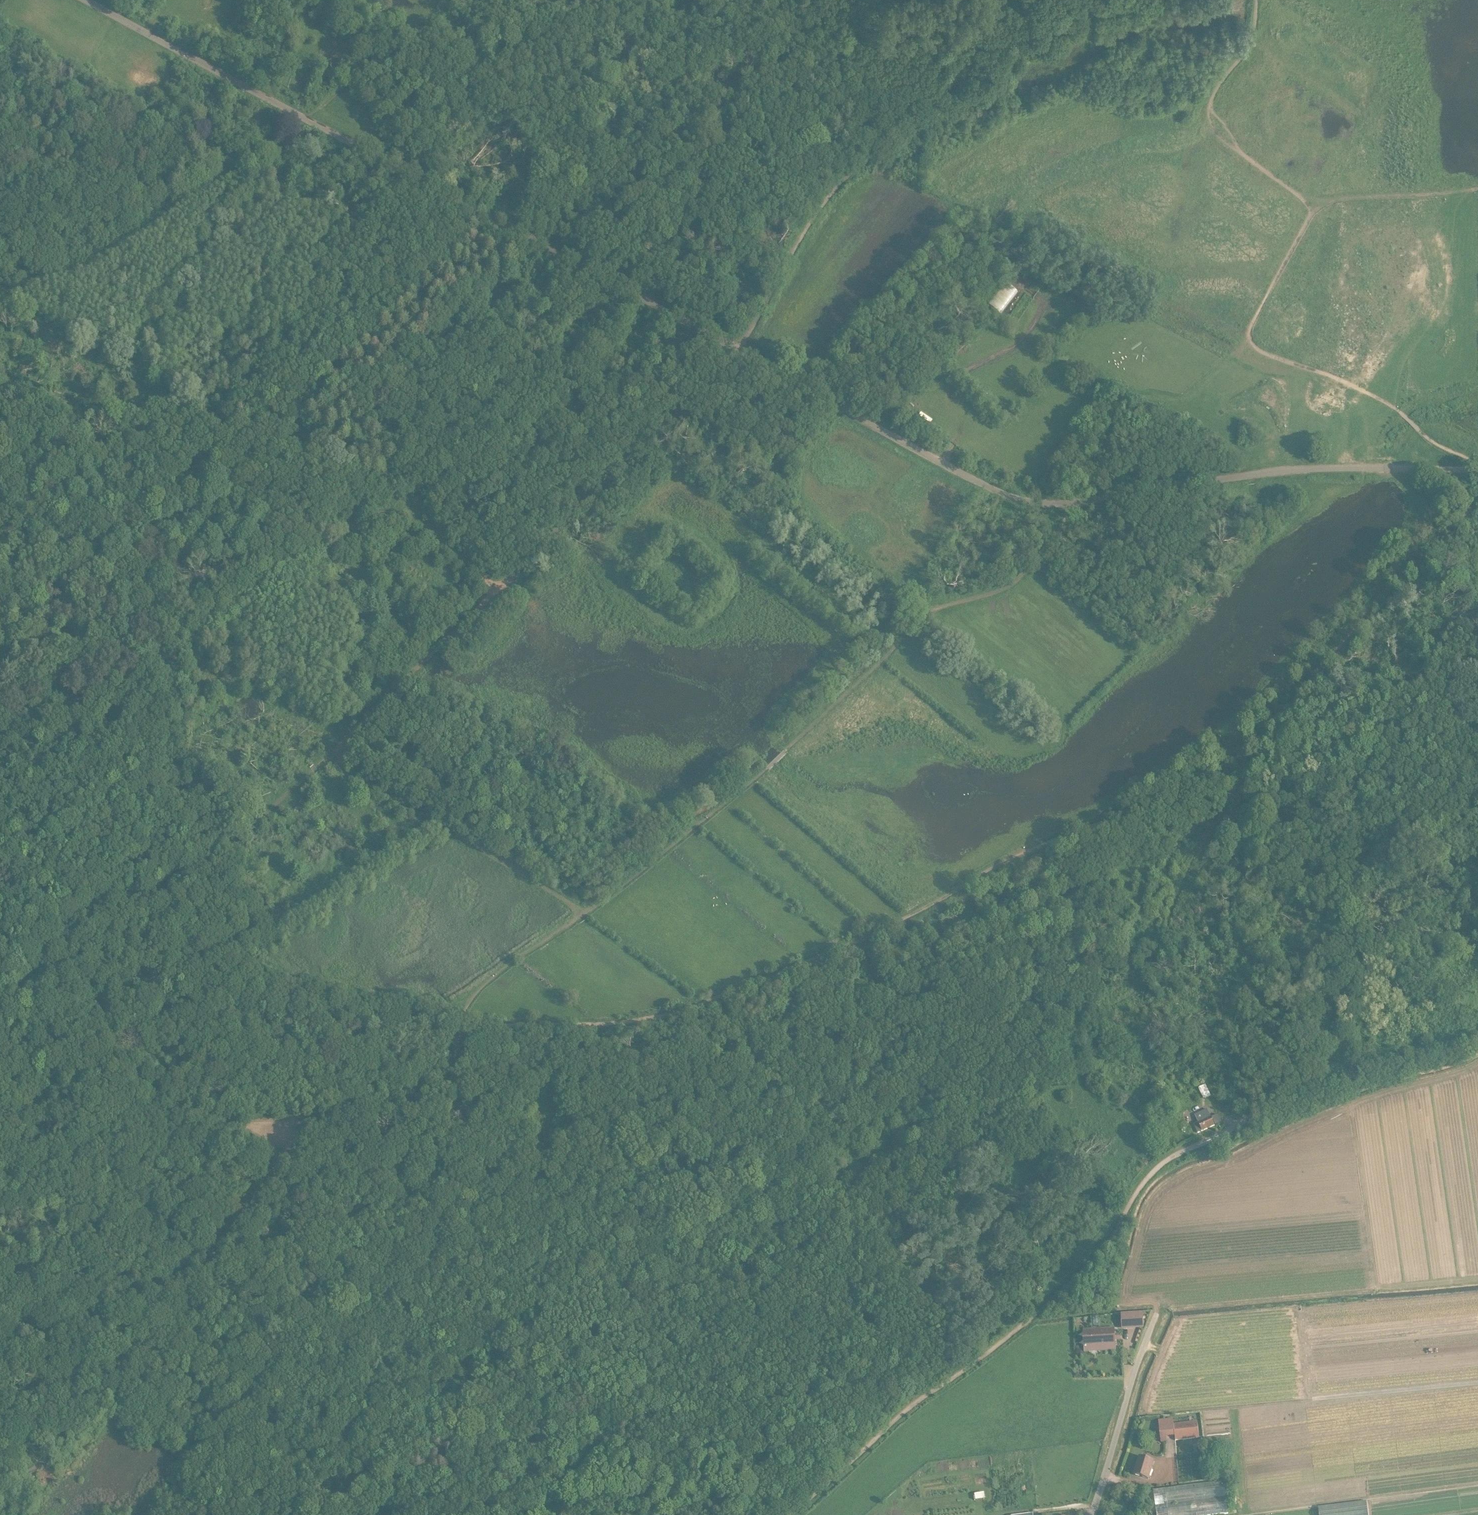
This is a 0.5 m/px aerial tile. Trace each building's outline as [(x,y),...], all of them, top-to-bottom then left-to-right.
[(1197,1132),(1205,1128),(1214,1124),(1207,1108),(1194,1114),(1198,1122),(1193,1124),(1197,1132)] [(1215,1124),(1221,1121),(1217,1114),(1212,1116),(1215,1124)] [(1122,1315),(1123,1327),(1143,1325),(1142,1314),(1122,1315)] [(1091,1346),(1109,1345),(1115,1345),(1114,1328),(1090,1330),(1091,1346)] [(1173,1423),(1173,1419),(1158,1420),(1160,1441),(1167,1440),(1166,1431),(1174,1430),(1175,1440),(1175,1439),(1199,1437),(1197,1421),(1173,1423)] [(1153,1460),(1139,1456),(1134,1474),(1148,1478),(1153,1460)] [(1156,1505),(1199,1501),(1200,1509),(1184,1511),(1170,1512),(1170,1514),(1207,1514),(1224,1513),(1222,1486),(1207,1488),(1207,1483),(1154,1488),(1156,1505)]
